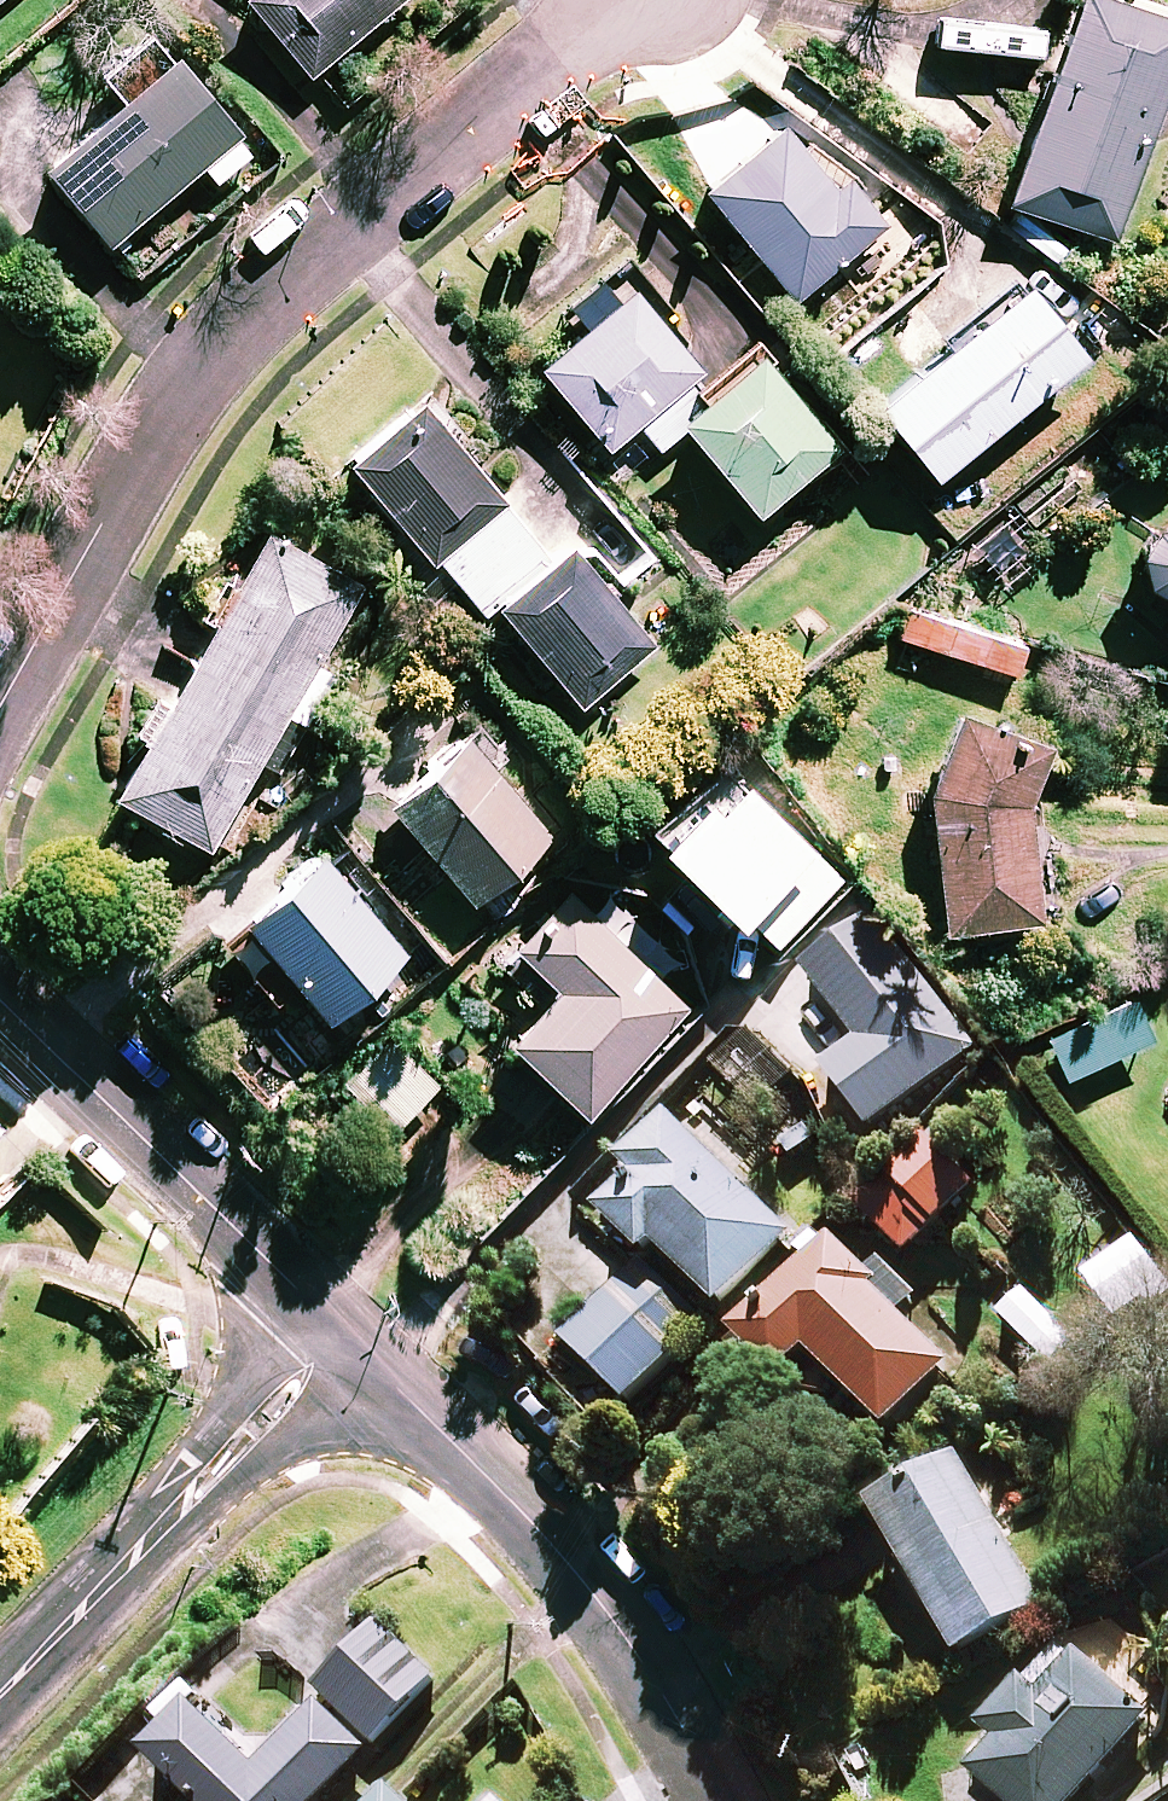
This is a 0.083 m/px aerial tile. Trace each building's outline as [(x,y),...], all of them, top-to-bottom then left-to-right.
[(311,76),(401,0),(247,0),(311,76)] [(1115,0),(1077,0),(1007,201),(1114,239),(1167,82),(1167,18),(1115,0)] [(239,133),(174,57),(46,167),(111,243),(239,133)] [(1085,353),(1025,281),(884,396),(862,370),(854,377),(935,476),(1085,353)] [(702,370),(633,288),(540,366),(609,448),(702,370)] [(842,443),(758,342),(649,433),(661,448),(686,427),(758,514),(842,443)] [(420,401),(344,466),(430,567),(437,561),(485,617),(497,606),(582,706),(654,644),(566,541),(551,554),(420,401)] [(1163,517),(1158,520),(1152,524),(1148,528),(1144,533),(1141,539),(1139,545),(1138,551),(1137,557),(1137,563),(1138,569),(1141,575),(1143,581),(1167,594),(1167,516),(1163,517)] [(365,584),(270,529),(114,794),(210,850),(262,761),(280,772),(335,678),(317,667),(365,584)] [(1023,643),(903,612),(895,643),(1016,673),(1023,643)] [(1048,747),(965,715),(932,788),(942,927),(1034,920),(1030,794),(1048,747)] [(386,799),(490,921),(517,898),(500,879),(550,836),(463,734),(386,799)] [(836,883),(724,762),(651,829),(733,918),(742,910),(772,943),(836,883)] [(406,954),(314,847),(216,932),(270,994),(291,976),(329,1021),(406,954)] [(688,1008),(571,891),(516,947),(559,990),(510,1039),(584,1112),(688,1008)] [(975,1050),(870,918),(802,973),(860,1044),(824,1073),(872,1133),(975,1050)] [(437,1090),(391,1041),(347,1083),(392,1132),(437,1090)] [(794,1239),(671,1120),(624,1169),(637,1181),(599,1219),(647,1265),(659,1253),(721,1314),(794,1239)] [(975,1189),(926,1141),(858,1210),(907,1258),(975,1189)] [(1167,1282),(1133,1240),(1084,1279),(1119,1322),(1167,1282)] [(882,1291),(834,1243),(735,1342),(780,1386),(810,1357),(886,1433),(949,1370),(897,1318),(917,1298),(896,1277),(882,1291)] [(705,1329),(643,1268),(566,1346),(628,1407),(705,1329)] [(1046,1611),(964,1459),(875,1507),(957,1659),(1046,1611)] [(435,1682),(378,1627),(316,1691),(372,1746),(435,1682)] [(1064,1644),(958,1768),(997,1800),(1082,1800),(1151,1719),(1064,1644)] [(318,1710),(258,1772),(193,1708),(144,1758),(189,1800),(326,1800),(368,1758),(318,1710)] [(393,1786),(378,1800),(408,1800),(393,1786)]
